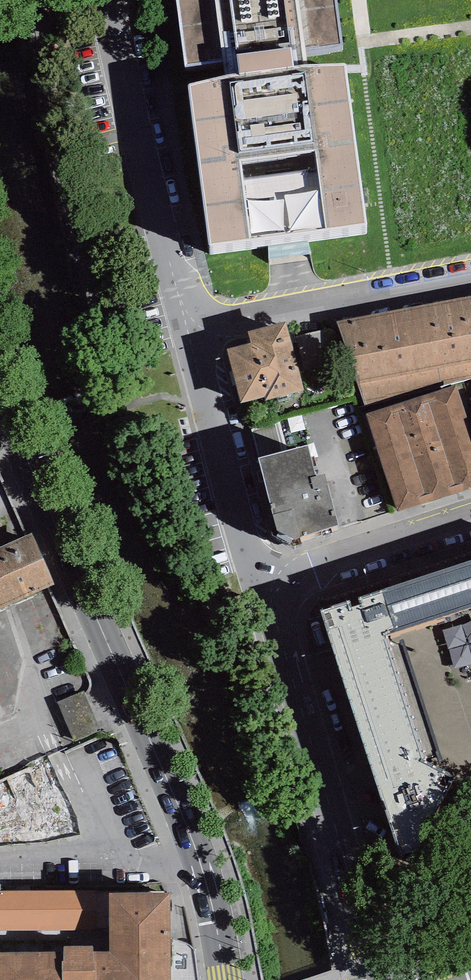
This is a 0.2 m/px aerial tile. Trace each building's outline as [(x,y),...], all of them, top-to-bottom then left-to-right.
[(186,60),(226,55),(228,70),(189,75),(209,236),(365,216),(344,57),(309,62),(307,45),(342,41),(337,0),(178,0),(186,60)] [(337,322),(367,413),(456,384),(460,397),(470,395),(470,295),(337,322)] [(286,317),(248,327),(251,338),(227,344),(242,398),(265,392),(266,397),(304,387),(286,317)] [(367,413),(398,511),(470,488),(470,430),(460,397),(456,384),(367,413)] [(308,444),(259,457),(277,530),(294,540),(338,525),(325,473),(317,476),(308,444)] [(0,546),(0,609),(54,586),(32,533),(0,546)] [(322,611),(401,858),(411,860),(455,777),(428,764),(387,636),(470,607),(470,562),(322,611)] [(83,691),(58,702),(76,741),(101,730),(83,691)] [(0,892),(0,979),(171,979),(170,892),(109,893),(109,890),(1,892),(0,892)]
